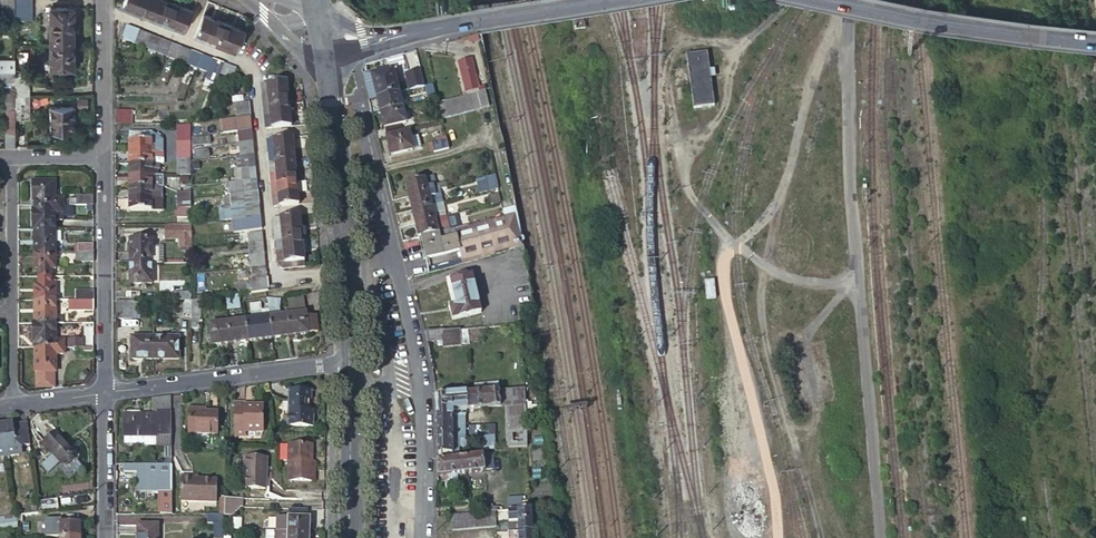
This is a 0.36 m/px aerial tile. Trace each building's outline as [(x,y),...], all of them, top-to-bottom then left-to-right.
[(0,12),(14,12),(14,0),(0,0),(0,12)] [(14,19),(31,19),(31,0),(14,0),(14,12),(14,19)] [(149,0),(137,0),(134,8),(144,12),(149,0)] [(154,16),(160,0),(149,0),(144,12),(154,16)] [(172,1),(168,0),(160,0),(154,16),(165,20),(172,1)] [(569,16),(584,13),(583,0),(567,0),(569,16)] [(182,6),(172,1),(165,20),(175,24),(182,6)] [(132,13),(134,8),(123,4),(121,9),(132,13)] [(182,6),(175,24),(186,28),(193,10),(182,6)] [(49,46),(73,46),(73,16),(69,16),(69,7),(49,7),(49,46)] [(142,17),(144,12),(134,8),(132,13),(142,17)] [(152,21),(154,16),(144,12),(142,17),(152,21)] [(584,13),(569,16),(572,31),(583,29),(583,22),(586,21),(584,13)] [(214,18),(203,14),(196,32),(207,36),(214,18)] [(165,20),(154,16),(152,21),(162,25),(165,20)] [(217,40),(224,22),(214,18),(207,36),(217,40)] [(175,24),(165,20),(162,25),(173,29),(175,24)] [(217,40),(228,44),(235,26),(224,22),(217,40)] [(186,28),(175,24),(173,29),(184,33),(186,28)] [(122,39),(134,44),(139,30),(127,26),(122,39)] [(238,49),(246,30),(235,26),(228,44),(238,49)] [(146,48),(150,35),(139,30),(134,44),(146,48)] [(205,41),(207,36),(196,32),(194,37),(205,41)] [(156,54),(156,52),(161,39),(150,35),(146,48),(149,49),(149,51),(156,54)] [(215,46),(217,40),(207,36),(205,41),(215,46)] [(167,56),(171,43),(161,39),(156,52),(167,56)] [(226,50),(228,44),(217,40),(215,46),(226,50)] [(177,60),(182,47),(171,43),(167,56),(177,60)] [(238,49),(228,44),(226,50),(236,54),(238,49)] [(73,69),(73,46),(49,46),(49,61),(54,61),(53,69),(73,69)] [(185,71),(188,64),(193,51),(182,47),(177,60),(175,66),(185,71)] [(198,68),(203,55),(193,51),(188,64),(198,68)] [(684,57),(692,110),(710,107),(703,54),(684,57)] [(208,72),(213,59),(203,55),(198,68),(208,72)] [(14,70),(14,58),(0,58),(0,70),(14,70)] [(219,76),(224,63),(213,59),(208,72),(206,78),(217,83),(219,76)] [(477,94),(478,94),(470,60),(459,63),(466,97),(468,96),(477,94)] [(232,81),(237,68),(224,63),(219,76),(232,81)] [(14,70),(0,70),(0,80),(14,79),(14,70)] [(376,99),(398,93),(392,70),(371,76),(376,99)] [(418,71),(409,74),(413,87),(422,85),(418,71)] [(268,94),(288,92),(287,81),(267,82),(268,94)] [(14,95),(28,95),(28,86),(14,85),(14,87),(14,95)] [(428,102),(436,100),(432,85),(424,87),(428,102)] [(14,106),(14,95),(14,87),(5,87),(5,107),(6,107),(14,107),(14,106)] [(269,105),(289,103),(288,92),(268,94),(269,105)] [(485,92),(478,94),(477,94),(481,110),(488,108),(485,92)] [(401,108),(398,93),(376,99),(380,114),(401,108)] [(468,96),(472,112),(481,110),(477,94),(468,96)] [(28,106),(28,95),(14,95),(14,106),(28,106)] [(468,96),(466,97),(461,98),(465,114),(472,112),(468,96)] [(87,107),(87,99),(77,98),(77,107),(87,107)] [(453,100),(457,116),(465,114),(461,98),(453,100)] [(453,100),(445,102),(449,118),(457,116),(453,100)] [(235,104),(236,119),(251,116),(250,102),(235,104)] [(437,104),(441,120),(449,118),(445,102),(437,104)] [(269,105),(270,117),(290,115),(289,103),(269,105)] [(28,118),(28,106),(14,106),(14,107),(14,118),(28,118)] [(50,132),(60,132),(60,133),(71,133),(71,132),(72,132),(73,106),(50,106),(50,132)] [(6,118),(14,118),(14,107),(6,107),(6,118)] [(380,114),(386,139),(402,135),(400,125),(405,124),(401,108),(380,114)] [(115,112),(115,126),(129,126),(126,112),(115,112)] [(290,115),(270,117),(272,128),(291,126),(290,115)] [(252,129),(251,116),(236,119),(217,121),(219,134),(238,131),(252,129)] [(6,132),(14,132),(14,118),(6,118),(6,132)] [(176,143),(189,143),(189,127),(176,127),(176,143)] [(238,131),(239,143),(254,141),(252,129),(238,131)] [(5,132),(5,146),(14,146),(14,132),(6,132),(5,132)] [(130,134),(130,153),(158,152),(158,133),(130,134)] [(402,135),(386,139),(390,157),(412,152),(412,150),(420,148),(418,137),(409,139),(408,133),(402,135)] [(209,144),(208,137),(192,140),(193,147),(209,144)] [(274,150),(293,148),(292,137),(273,139),(274,150)] [(431,144),(433,153),(448,150),(446,140),(431,144)] [(239,143),(240,156),(255,154),(254,141),(239,143)] [(189,159),(189,143),(176,143),(176,159),(189,159)] [(275,161),(294,160),(293,148),(274,150),(275,161)] [(208,159),(206,151),(193,153),(194,161),(208,159)] [(158,152),(130,153),(130,164),(152,164),(152,158),(158,158),(158,152)] [(240,156),(241,168),(256,166),(255,154),(240,156)] [(189,176),(189,159),(176,159),(176,177),(189,176)] [(276,172),(295,171),(294,160),(275,161),(276,172)] [(130,164),(130,177),(158,177),(158,169),(152,169),(152,164),(130,164)] [(241,168),(242,181),(257,179),(256,166),(241,168)] [(276,172),(277,184),(297,182),(295,171),(276,172)] [(408,197),(439,189),(436,175),(405,182),(408,197)] [(190,193),(189,176),(176,177),(177,193),(178,193),(190,193)] [(158,177),(130,177),(130,190),(163,190),(164,190),(164,177),(158,177)] [(477,186),(479,194),(493,191),(497,190),(494,177),(486,179),(487,183),(477,186)] [(257,179),(242,181),(244,193),(258,191),(257,179)] [(31,181),(31,205),(62,205),(62,198),(54,199),(54,181),(31,181)] [(297,182),(277,184),(278,195),(298,193),(306,192),(305,182),(297,183),(297,182)] [(408,197),(411,210),(431,205),(429,197),(441,195),(439,189),(408,197)] [(163,190),(130,190),(130,201),(158,201),(163,201),(163,190)] [(258,191),(244,193),(229,195),(231,208),(260,204),(258,191)] [(191,201),(191,193),(190,193),(178,193),(178,210),(191,210),(191,201)] [(299,204),(298,193),(278,195),(279,206),(299,204)] [(74,205),(92,205),(92,195),(74,196),(74,205)] [(499,204),(498,195),(489,198),(491,206),(499,204)] [(158,201),(130,201),(130,211),(163,211),(163,201),(158,201)] [(244,219),(261,216),(260,204),(231,208),(232,221),(244,219)] [(62,205),(31,205),(31,229),(34,229),(54,229),(54,221),(54,211),(62,211),(62,205)] [(411,210),(415,224),(446,217),(445,211),(433,214),(431,205),(411,210)] [(513,215),(511,206),(500,208),(502,218),(513,215)] [(177,219),(191,219),(191,214),(191,210),(178,210),(177,219)] [(62,211),(54,211),(54,221),(62,221),(62,211)] [(519,248),(513,215),(502,218),(454,229),(459,251),(462,263),(519,248)] [(245,231),(262,228),(261,216),(244,219),(245,231)] [(280,217),(281,229),(301,227),(300,216),(280,217)] [(274,229),(281,229),(280,217),(273,218),(274,229)] [(418,238),(448,231),(445,222),(447,222),(446,217),(415,224),(418,238)] [(191,250),(191,226),(162,226),(162,240),(176,240),(176,250),(182,250),(191,250)] [(283,240),(302,238),(302,236),(306,236),(305,227),(301,227),(281,229),(283,240)] [(34,229),(34,253),(54,253),(54,229),(34,229)] [(275,240),(283,240),(281,229),(274,229),(275,240)] [(459,251),(454,229),(448,231),(418,238),(423,259),(459,251)] [(248,234),(249,243),(263,241),(262,233),(248,234)] [(283,240),(284,251),(303,250),(307,249),(307,240),(302,240),(302,238),(283,240)] [(277,252),(284,251),(283,240),(275,240),(277,252)] [(152,264),(152,249),(152,241),(130,241),(130,264),(152,264)] [(249,243),(250,257),(265,255),(263,241),(249,243)] [(92,253),(93,244),(77,244),(77,253),(92,253)] [(162,249),(152,249),(152,264),(162,264),(162,249)] [(191,250),(182,250),(182,264),(191,264),(191,250)] [(303,250),(284,251),(285,262),(304,260),(303,250)] [(38,268),(38,277),(51,277),(51,268),(54,268),(54,253),(34,253),(34,268),(38,268)] [(92,261),(92,253),(77,253),(75,253),(75,262),(92,261)] [(265,255),(250,257),(251,270),(266,268),(265,255)] [(304,260),(285,262),(278,262),(278,265),(283,268),(305,266),(304,260)] [(152,264),(130,264),(130,275),(134,275),(134,285),(152,285),(152,264)] [(239,296),(268,291),(266,268),(251,270),(252,281),(237,283),(239,296)] [(470,274),(449,280),(455,305),(452,305),(448,306),(451,320),(480,313),(470,274)] [(51,277),(38,277),(38,285),(34,285),(34,300),(54,300),(54,285),(51,285),(51,277)] [(455,305),(449,280),(446,281),(452,305),(455,305)] [(703,287),(705,307),(717,305),(715,285),(703,287)] [(93,300),(93,291),(75,291),(75,300),(93,300)] [(173,294),(173,302),(174,302),(192,302),(192,294),(173,294)] [(240,302),(239,296),(238,296),(225,298),(227,304),(240,302)] [(54,300),(34,300),(34,324),(55,324),(61,324),(61,317),(55,317),(54,300)] [(93,311),(93,300),(75,300),(70,300),(70,311),(93,311)] [(201,301),(192,302),(192,319),(193,319),(193,321),(193,328),(200,328),(200,319),(201,319),(201,301)] [(285,301),(270,303),(272,318),(288,315),(285,301)] [(131,302),(116,302),(116,320),(131,320),(131,302)] [(192,319),(192,302),(174,302),(174,319),(192,319)] [(263,302),(243,302),(246,321),(263,319),(263,302)] [(288,315),(291,336),(309,333),(306,313),(288,315)] [(273,338),(291,336),(288,315),(272,318),(270,318),(273,338)] [(246,321),(249,342),(273,338),(270,318),(263,319),(246,321)] [(228,324),(231,344),(249,342),(246,321),(228,324)] [(55,324),(34,324),(32,324),(31,344),(34,344),(34,348),(63,348),(63,341),(55,341),(55,324)] [(213,347),(231,344),(228,324),(210,326),(213,347)] [(460,330),(424,333),(426,341),(442,339),(442,345),(461,345),(460,330)] [(131,359),(154,359),(154,337),(131,337),(131,359)] [(154,337),(154,359),(179,359),(179,337),(154,337)] [(65,339),(65,348),(76,348),(81,348),(81,339),(65,339)] [(63,348),(34,348),(34,371),(35,371),(53,371),(55,371),(55,354),(63,354),(63,348)] [(93,356),(93,348),(81,348),(76,348),(76,356),(93,356)] [(53,371),(35,371),(35,380),(53,380),(53,371)] [(473,385),(473,393),(499,391),(498,383),(473,385)] [(510,403),(525,402),(524,390),(509,391),(510,403)] [(309,391),(290,391),(290,398),(288,398),(287,427),(312,427),(312,416),(313,411),(309,410),(309,391)] [(473,393),(466,394),(467,410),(500,407),(500,403),(499,392),(499,391),(473,393)] [(510,403),(509,391),(499,392),(500,403),(510,403)] [(466,394),(434,396),(436,417),(452,417),(452,411),(467,410),(466,394)] [(171,411),(171,396),(162,397),(162,411),(171,411)] [(162,411),(162,397),(152,399),(152,416),(156,416),(156,437),(124,437),(123,444),(138,444),(138,446),(171,446),(171,411),(162,411)] [(264,434),(264,406),(254,406),(251,407),(245,407),(245,403),(235,403),(234,435),(244,436),(244,430),(255,430),(260,433),(264,434)] [(218,412),(205,412),(188,411),(188,434),(218,434),(218,412)] [(122,437),(124,437),(156,437),(156,416),(152,416),(122,415),(122,437)] [(452,417),(436,417),(436,437),(452,437),(452,440),(465,439),(465,427),(452,427),(452,417)] [(29,446),(26,426),(16,427),(16,424),(16,423),(1,425),(5,457),(17,455),(20,451),(20,447),(29,446)] [(527,447),(526,423),(505,423),(506,448),(527,447)] [(74,452),(54,431),(42,443),(61,464),(74,452)] [(437,456),(452,455),(458,454),(458,448),(465,448),(465,439),(452,440),(452,437),(436,437),(437,456)] [(491,437),(478,438),(478,452),(494,450),(494,437),(491,437)] [(311,457),(312,446),(284,445),(283,481),(312,482),(313,462),(309,462),(309,459),(311,457)] [(266,485),(266,454),(245,453),(244,484),(266,485)] [(496,454),(489,455),(490,470),(498,469),(496,454)] [(489,455),(437,460),(436,478),(484,472),(484,471),(490,470),(489,455)] [(171,492),(171,471),(137,471),(137,492),(171,492)] [(216,480),(196,479),(193,479),(193,476),(181,476),(180,501),(215,502),(216,480)] [(237,499),(224,498),(223,515),(232,515),(237,510),(237,499)] [(56,499),(41,501),(42,510),(57,508),(56,499)] [(482,513),(494,512),(496,512),(496,508),(490,508),(490,505),(481,506),(482,513)] [(288,509),(288,517),(306,518),(306,510),(288,509)] [(530,509),(517,510),(517,520),(507,520),(508,531),(517,531),(518,537),(531,537),(530,509)] [(482,513),(450,516),(452,530),(495,526),(494,512),(482,513)] [(36,516),(21,515),(21,525),(35,525),(36,516)] [(223,515),(220,515),(207,515),(207,524),(214,524),(213,537),(222,537),(223,515)] [(278,531),(286,532),(309,533),(310,518),(306,518),(288,517),(276,517),(276,531),(278,531)] [(240,518),(232,518),(231,529),(240,530),(240,518)] [(17,529),(16,519),(0,521),(0,531),(17,529)] [(44,519),(44,537),(59,537),(59,523),(59,519),(44,519)] [(59,523),(59,537),(80,537),(80,532),(79,532),(79,523),(59,523)] [(136,524),(136,537),(157,537),(157,525),(136,524)]
